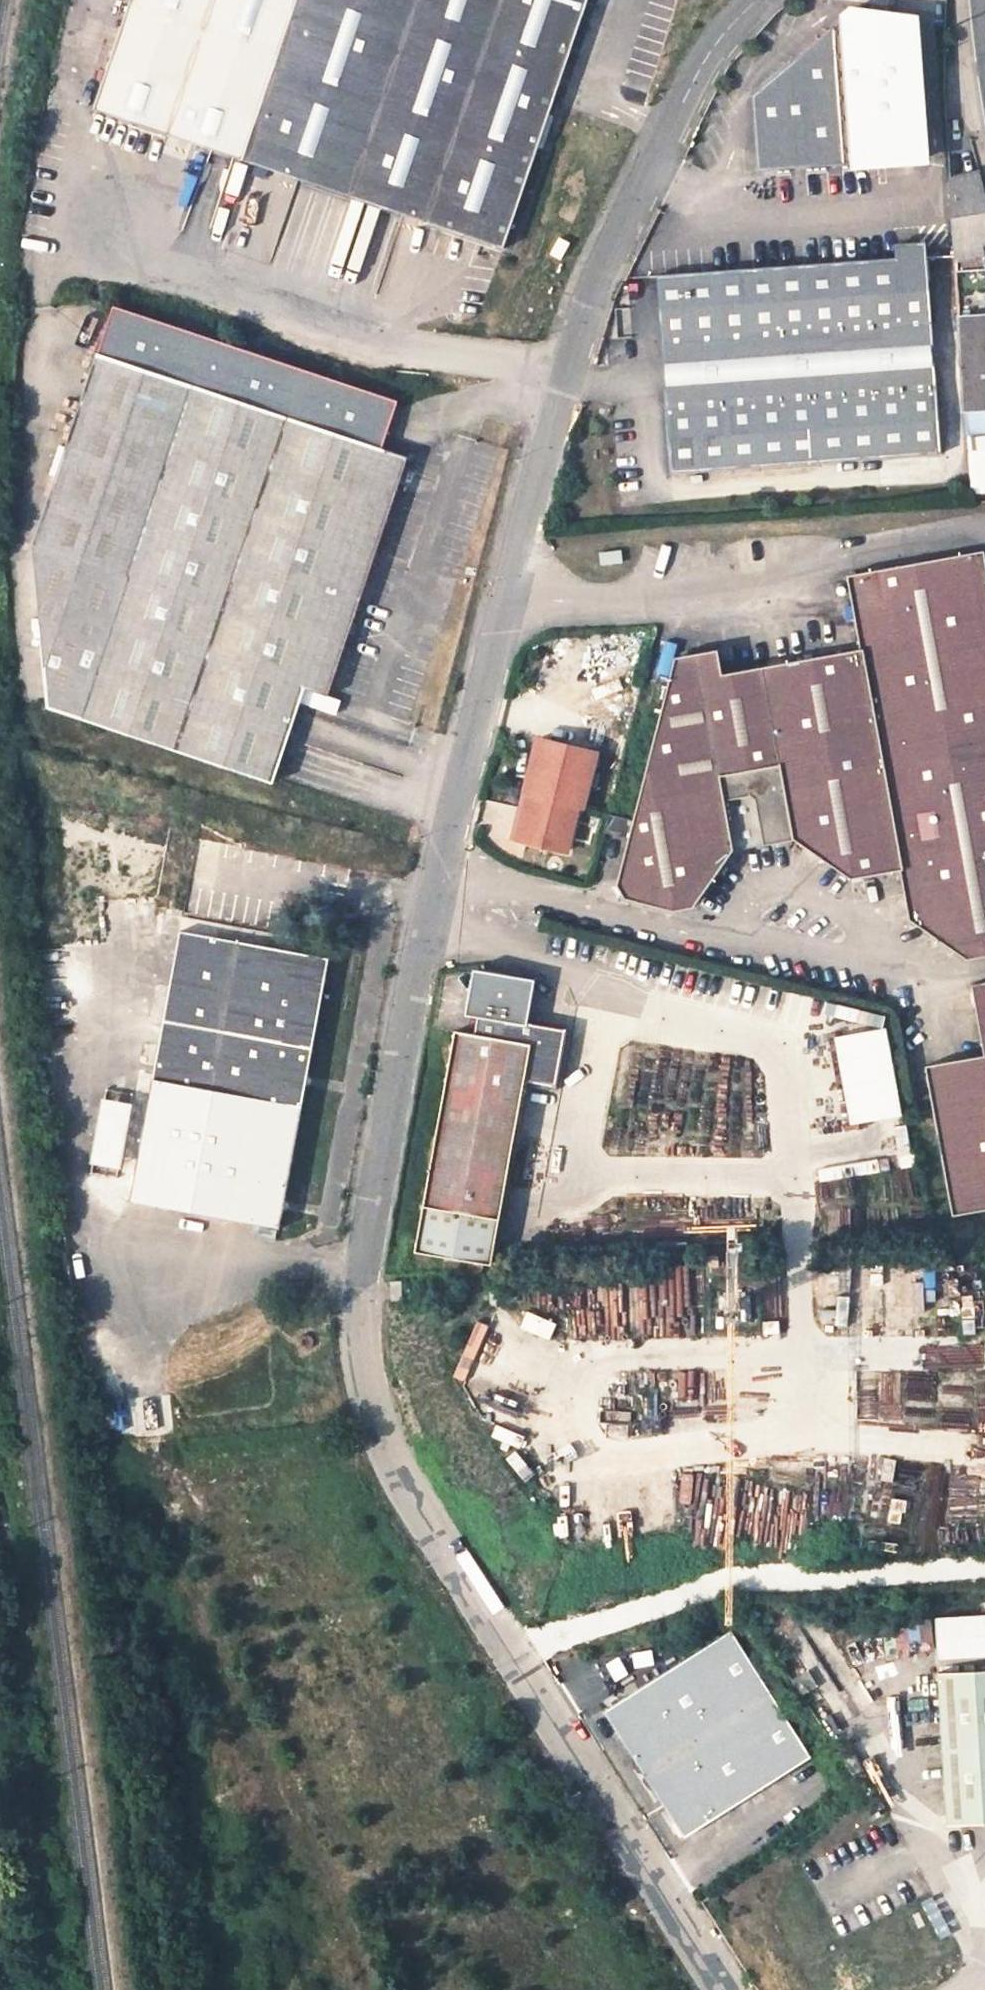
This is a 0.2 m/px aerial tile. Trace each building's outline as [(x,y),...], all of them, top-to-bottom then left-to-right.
[(99,110),(506,249),(590,0),(136,0),(99,110)] [(908,43),(847,38),(746,120),(752,196),(919,183),(908,43)] [(950,211),(954,258),(984,255),(984,207),(950,211)] [(895,261),(654,281),(671,470),(938,448),(923,246),(894,248),(895,261)] [(966,267),(960,289),(975,294),(972,302),(984,306),(984,273),(966,267)] [(111,310),(32,545),(50,710),(279,788),(303,695),(331,699),(402,459),(283,419),(301,373),(111,310)] [(965,412),(984,412),(984,317),(960,317),(965,412)] [(841,565),(855,640),(718,667),(712,641),(672,648),(621,866),(625,886),(678,899),(694,895),(731,830),(716,764),(775,753),(787,815),(851,866),(898,857),(908,907),(962,946),(984,942),(984,585),(976,538),(841,565)] [(587,811),(600,758),(539,744),(526,797),(533,799),(522,845),(570,857),(582,810),(587,811)] [(168,931),(163,957),(119,1194),(277,1223),(330,955),(169,924),(168,931)] [(163,957),(168,931),(146,926),(141,952),(163,957)] [(533,978),(472,966),(463,1012),(476,1014),(473,1026),(457,1023),(416,1250),(486,1263),(521,1075),(555,1081),(563,1027),(525,1023),(533,978)] [(977,976),(984,1021),(984,974),(977,976)] [(895,1026),(842,1032),(853,1122),(907,1115),(895,1026)] [(921,1059),(949,1207),(984,1200),(984,1046),(921,1059)] [(984,1656),(984,1614),(935,1616),(937,1658),(984,1656)] [(725,1637),(605,1712),(685,1840),(808,1763),(725,1637)] [(939,1673),(951,1822),(984,1820),(984,1670),(939,1673)]
